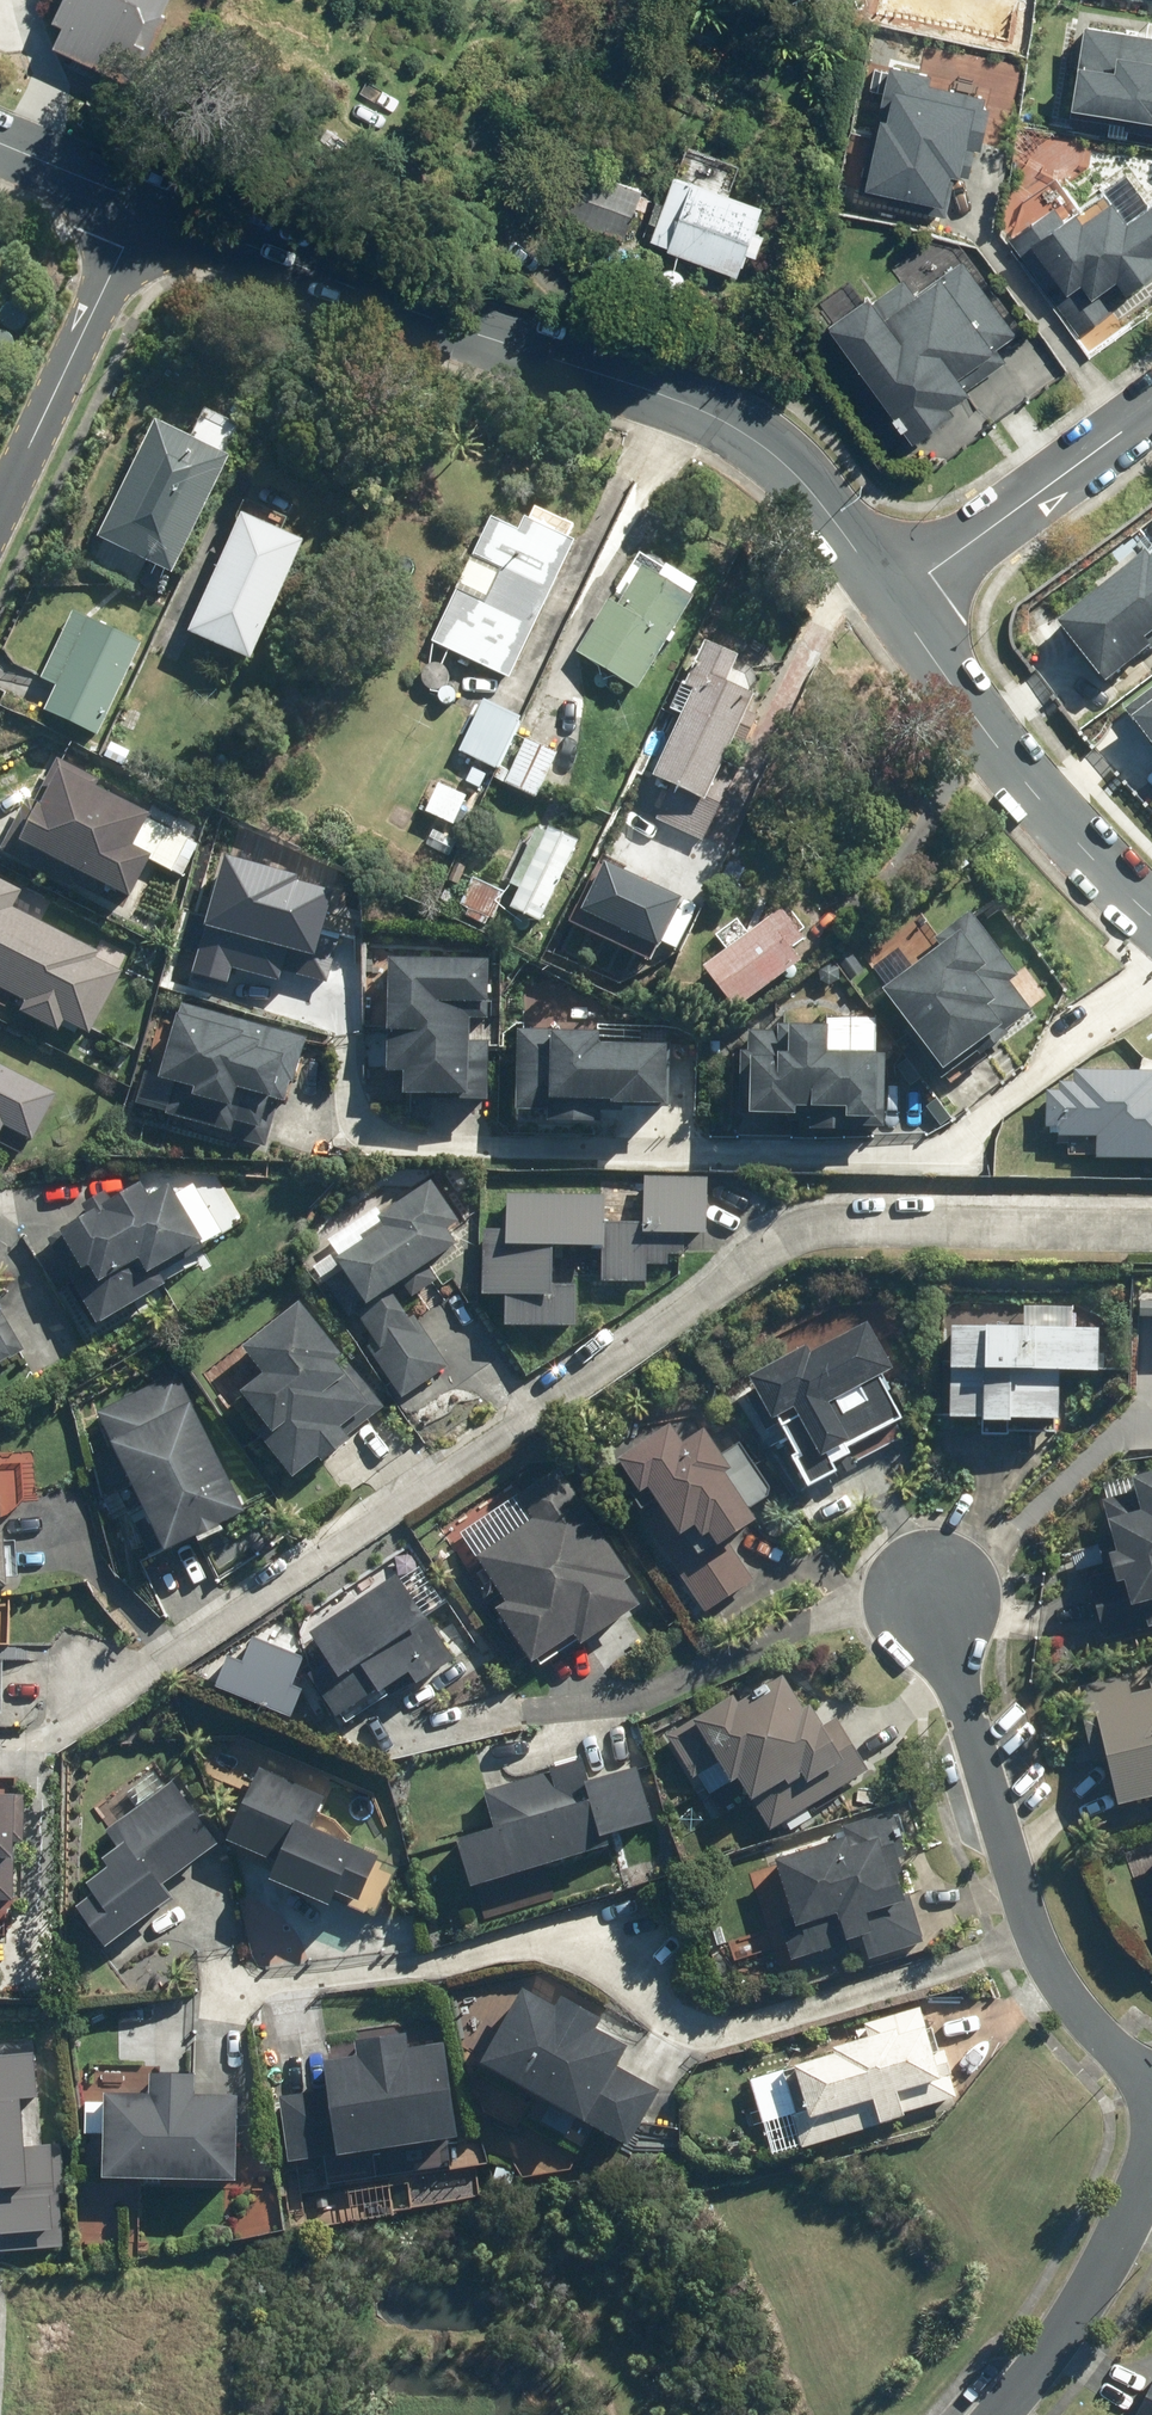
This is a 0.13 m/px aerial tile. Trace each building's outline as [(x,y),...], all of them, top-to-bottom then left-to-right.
[(52,41),(125,73),(157,0),(54,0),(45,21),(59,27),(52,41)] [(1151,121),(1151,36),(1078,27),(1074,64),(1071,64),(1065,110),(1151,121)] [(899,42),(861,186),(958,210),(990,75),(927,62),(930,50),(899,42)] [(582,121),(591,103),(577,96),(567,114),(582,121)] [(638,190),(554,160),(541,196),(556,201),(550,214),(621,240),(638,190)] [(688,183),(670,177),(647,242),(663,247),(661,251),(733,276),(759,206),(689,181),(688,183)] [(1151,259),(1151,196),(1120,218),(1106,198),(1077,219),(1072,212),(1060,221),(1051,208),(1019,230),(1062,293),(1077,282),(1088,297),(1112,281),(1119,291),(1151,268),(1151,261),(1151,259)] [(866,296),(827,324),(899,429),(906,425),(913,436),(948,411),(944,405),(1003,365),(993,351),(1011,339),(958,263),(913,294),(904,280),(870,302),(866,296)] [(186,432),(149,413),(90,529),(167,568),(227,451),(218,446),(221,440),(227,443),(237,422),(201,403),(186,432)] [(299,534),(236,507),(184,627),(244,653),(299,534)] [(454,586),(429,639),(507,676),(571,536),(522,513),(516,526),(487,513),(469,552),(498,566),(482,599),(454,586)] [(1051,617),(1102,682),(1142,654),(1138,647),(1151,637),(1151,550),(1142,558),(1136,552),(1051,617)] [(574,650),(634,686),(691,589),(641,560),(616,602),(606,595),(574,650)] [(95,735),(138,645),(71,612),(39,677),(55,685),(43,710),(95,735)] [(656,813),(701,837),(738,767),(720,757),(750,689),(724,677),(735,650),(701,636),(682,680),(691,684),(653,772),(670,779),(656,813)] [(481,697),(457,747),(494,765),(518,714),(481,697)] [(134,722),(139,711),(123,704),(118,715),(134,722)] [(534,796),(556,751),(525,736),(503,782),(534,796)] [(71,885),(73,882),(97,894),(103,882),(124,893),(146,850),(128,840),(144,809),(94,783),(97,777),(54,755),(32,798),(24,794),(0,840),(0,849),(71,885)] [(484,773),(470,766),(464,780),(478,787),(484,773)] [(493,776),(503,781),(509,770),(498,766),(493,776)] [(575,839),(545,825),(543,829),(534,825),(507,882),(516,886),(507,905),(537,918),(575,839)] [(455,840),(431,828),(424,843),(447,855),(455,840)] [(457,883),(464,865),(455,861),(447,879),(457,883)] [(490,918),(501,890),(470,875),(458,903),(490,918)] [(768,875),(691,934),(724,977),(786,930),(792,939),(823,914),(808,895),(793,906),(786,897),(793,892),(781,877),(774,882),(768,875)] [(19,888),(0,878),(0,986),(22,998),(17,1008),(54,1028),(60,1017),(87,1031),(119,969),(93,956),(96,949),(10,906),(19,888)] [(940,950),(883,989),(940,1073),(1025,1015),(1004,985),(1015,977),(969,909),(930,935),(940,950)] [(433,1092),(486,1093),(486,1043),(470,1043),(471,1008),(492,1008),(493,963),(392,962),(392,1059),(411,1059),(411,1117),(432,1117),(433,1092)] [(313,1051),(183,1007),(159,1078),(177,1084),(167,1114),(266,1146),(288,1080),(302,1084),(313,1051)] [(733,1052),(732,1118),(888,1119),(888,1055),(825,1055),(826,1026),(779,1025),(779,1053),(733,1052)] [(546,1043),(523,1043),(522,1103),(557,1103),(556,1116),(596,1117),(597,1103),(660,1104),(662,1048),(593,1046),(593,1036),(546,1035),(546,1043)] [(28,1138),(53,1091),(0,1064),(0,1123),(28,1138)] [(37,1249),(84,1323),(214,1241),(168,1167),(37,1249)] [(704,1231),(706,1177),(642,1174),(640,1220),(601,1220),(601,1194),(505,1192),(503,1225),(481,1226),(479,1292),(502,1293),(502,1323),(573,1323),(573,1283),(548,1283),(548,1242),(598,1241),(598,1279),(644,1279),(643,1262),(665,1262),(664,1252),(681,1252),(680,1230),(704,1231)] [(410,1278),(470,1238),(438,1191),(351,1250),(353,1253),(320,1275),(400,1393),(461,1352),(410,1278)] [(294,1299),(237,1343),(257,1369),(235,1388),(262,1422),(253,1429),(288,1473),(313,1453),(317,1459),(346,1436),(344,1435),(381,1406),(346,1361),(338,1367),(330,1357),(336,1351),(294,1299)] [(27,1348),(0,1305),(0,1365),(27,1348)] [(888,1366),(863,1319),(806,1349),(803,1342),(745,1372),(753,1386),(743,1391),(763,1428),(776,1421),(785,1437),(781,1439),(804,1483),(833,1467),(829,1460),(847,1450),(843,1444),(899,1414),(885,1389),(889,1388),(880,1370),(888,1366)] [(1033,1323),(1033,1321),(982,1321),(981,1323),(948,1323),(947,1365),(948,1365),(948,1414),(979,1414),(979,1417),(1007,1417),(1007,1415),(1056,1416),(1057,1366),(1094,1367),(1095,1324),(1033,1323)] [(187,1362),(94,1417),(168,1542),(261,1487),(187,1362)] [(618,1462),(606,1468),(632,1510),(635,1509),(702,1610),(751,1577),(727,1541),(745,1530),(747,1534),(765,1523),(756,1510),(750,1514),(745,1507),(764,1494),(767,1485),(737,1441),(719,1453),(701,1427),(679,1439),(666,1421),(614,1455),(618,1462)] [(1125,1595),(1151,1588),(1151,1481),(1101,1493),(1125,1595)] [(575,1485),(467,1558),(538,1663),(646,1590),(575,1485)] [(2,1584),(2,1577),(14,1576),(12,1538),(0,1540),(0,1584),(2,1584)] [(450,1657),(391,1572),(304,1630),(323,1659),(303,1672),(332,1714),(371,1688),(373,1690),(403,1670),(410,1681),(417,1676),(419,1680),(432,1671),(431,1669),(450,1657)] [(1075,1687),(1092,1759),(1105,1757),(1116,1805),(1151,1797),(1151,1668),(1146,1670),(1150,1688),(1129,1693),(1125,1675),(1075,1687)] [(768,1828),(866,1769),(834,1717),(821,1725),(808,1702),(800,1707),(780,1674),(734,1701),(730,1692),(689,1716),(690,1718),(665,1734),(691,1777),(717,1761),(728,1779),(734,1776),(748,1798),(749,1796),(768,1828)] [(281,1843),(267,1885),(372,1918),(394,1851),(312,1825),(327,1779),(246,1753),(223,1824),(281,1843)] [(486,1872),(647,1825),(627,1756),(466,1803),(486,1872)] [(185,1895),(163,1865),(214,1832),(170,1764),(105,1806),(127,1841),(68,1886),(92,1918),(93,1917),(116,1947),(185,1895)] [(0,1786),(0,1901),(19,1902),(22,1787),(0,1786)] [(901,1870),(897,1857),(904,1855),(890,1809),(840,1825),(843,1835),(771,1857),(790,1916),(777,1920),(788,1959),(850,1939),(849,1938),(860,1934),(867,1958),(922,1942),(907,1893),(900,1894),(894,1873),(901,1870)] [(533,2003),(491,2074),(632,2156),(674,2085),(533,2003)] [(790,2113),(799,2147),(882,2123),(881,2121),(902,2115),(901,2112),(955,2096),(949,2074),(950,2073),(944,2050),(936,2051),(929,2027),(924,2028),(918,2007),(862,2023),(866,2035),(828,2046),(830,2052),(790,2064),(792,2071),(787,2073),(797,2112),(790,2113)] [(0,2053),(0,2226),(59,2218),(37,2049),(0,2053)] [(469,2142),(462,2052),(336,2061),(343,2152),(469,2142)] [(113,2079),(109,2169),(255,2175),(259,2086),(113,2079)] [(1136,2414),(1151,2414),(1151,2371),(1136,2414)]
